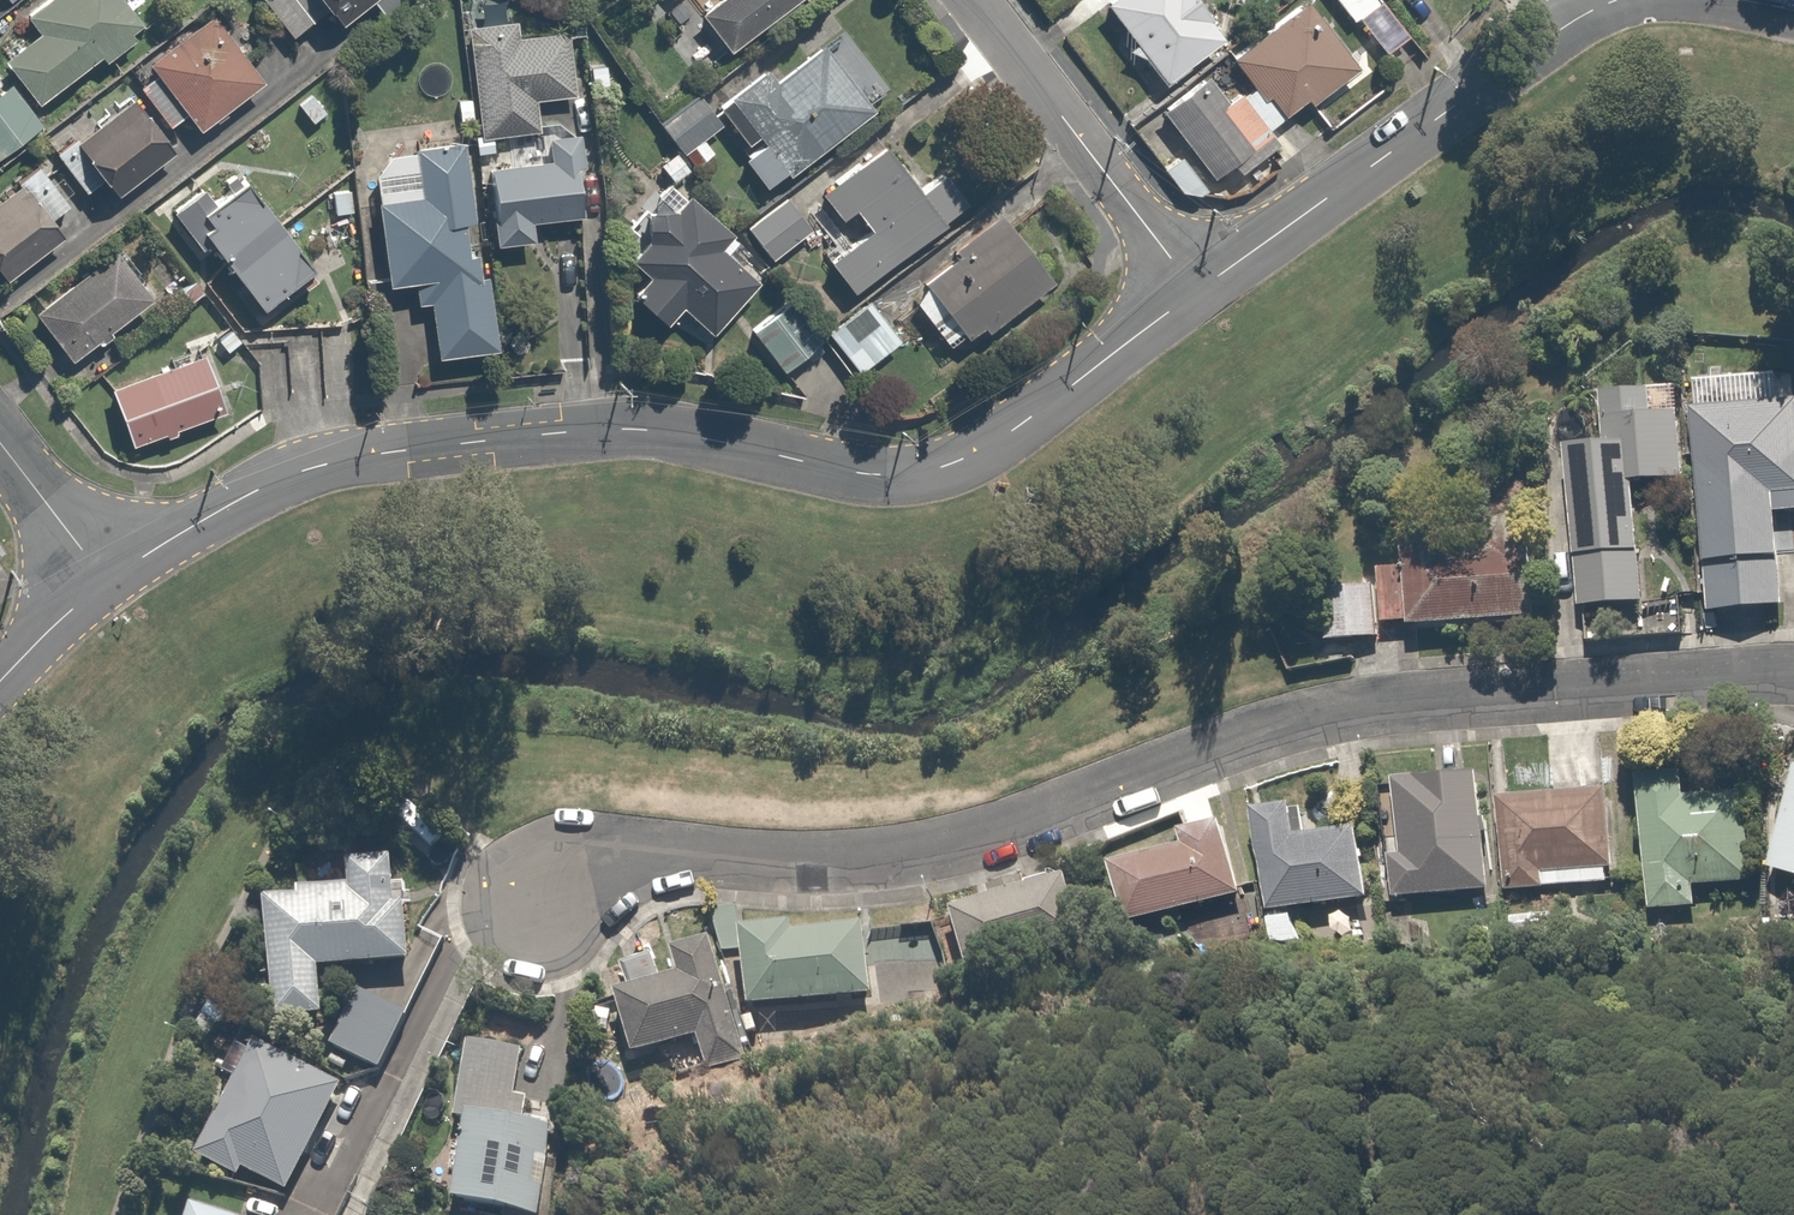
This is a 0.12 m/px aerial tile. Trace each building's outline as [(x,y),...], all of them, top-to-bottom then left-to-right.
[(27,16),(34,26),(0,51),(0,60),(27,96),(133,18),(125,8),(136,0),(48,0),(27,16)] [(328,26),(362,0),(309,0),(328,26)] [(410,0),(364,0),(385,28),(414,6),(410,0)] [(688,18),(719,57),(790,0),(710,0),(688,18)] [(1192,0),(1094,0),(1093,0),(1155,81),(1217,33),(1192,0)] [(1305,0),(1281,0),(1221,38),(1275,122),(1351,73),(1305,0)] [(1389,0),(1340,0),(1386,57),(1416,33),(1389,0)] [(140,61),(153,77),(137,90),(166,127),(182,114),(195,130),(264,75),(210,6),(140,61)] [(541,99),(577,98),(574,13),(470,17),(474,135),(542,132),(541,99)] [(756,73),(713,106),(748,151),(736,160),(759,189),(872,100),(822,36),(764,82),(756,73)] [(1153,112),(1181,148),(1162,164),(1185,192),(1204,177),(1210,185),(1267,139),(1210,67),(1153,112)] [(330,103),(312,80),(283,103),(300,126),(330,103)] [(6,86),(0,90),(0,148),(33,126),(6,86)] [(714,124),(678,87),(646,118),(678,151),(681,155),(714,124)] [(172,145),(132,97),(67,151),(106,198),(172,145)] [(405,145),(410,187),(384,190),(384,197),(376,198),(386,285),(405,282),(407,307),(423,305),(430,366),(493,359),(468,138),(405,145)] [(882,142),(818,187),(840,220),(851,212),(865,230),(822,260),(846,293),(941,227),(882,142)] [(678,154),(674,150),(654,166),(671,186),(690,169),(678,154)] [(531,242),(529,217),(573,213),(568,158),(487,164),(491,220),(494,245),(531,242)] [(318,271),(232,162),(167,213),(254,322),(318,271)] [(15,180),(0,192),(0,277),(57,234),(15,180)] [(350,181),(321,183),(323,211),(352,208),(350,181)] [(818,224),(788,185),(738,223),(767,262),(818,224)] [(624,262),(646,280),(635,293),(660,314),(671,301),(708,331),(753,276),(716,246),(726,234),(679,195),(669,208),(653,195),(625,229),(640,242),(624,262)] [(909,265),(921,282),(906,292),(943,345),(958,335),(964,345),(1046,288),(990,208),(909,265)] [(154,293),(114,244),(33,311),(73,360),(154,293)] [(909,342),(871,294),(822,334),(860,382),(909,342)] [(220,414),(197,350),(101,385),(125,449),(220,414)] [(1680,408),(1597,410),(1598,441),(1563,442),(1568,602),(1647,600),(1644,483),(1682,482),(1680,408)] [(1698,446),(1700,606),(1779,605),(1777,514),(1793,514),(1793,442),(1698,446)] [(1396,535),(1398,566),(1378,568),(1382,620),(1403,618),(1403,626),(1541,615),(1534,523),(1396,535)] [(1376,581),(1316,583),(1318,636),(1378,634),(1376,581)] [(1494,894),(1480,766),(1394,775),(1402,855),(1387,856),(1392,905),(1494,894)] [(1768,864),(1793,871),(1793,770),(1768,864)] [(1692,773),(1637,775),(1643,917),(1694,914),(1693,887),(1758,883),(1753,792),(1693,794),(1692,773)] [(1605,783),(1491,800),(1505,895),(1544,889),(1542,875),(1617,864),(1605,783)] [(1295,807),(1249,817),(1257,912),(1365,903),(1359,831),(1297,836),(1295,807)] [(1217,826),(1180,837),(1183,848),(1110,868),(1127,926),(1237,894),(1217,826)] [(354,880),(317,882),(268,883),(272,1013),(321,1011),(319,959),(404,956),(401,849),(353,851),(354,880)] [(1060,878),(1023,889),(1018,874),(997,880),(1001,895),(944,911),(968,996),(1084,963),(1060,878)] [(851,1006),(844,924),(737,933),(744,1015),(851,1006)] [(650,948),(616,959),(626,990),(611,995),(642,1085),(745,1051),(704,929),(667,942),(677,973),(660,978),(650,948)] [(928,989),(924,932),(869,936),(873,993),(928,989)] [(407,1015),(360,989),(330,1042),(377,1068),(407,1015)] [(194,1155),(241,1177),(245,1168),(284,1187),(338,1073),(253,1032),(194,1155)] [(446,1112),(464,1115),(448,1201),(526,1214),(539,1214),(568,1052),(460,1033),(446,1112)] [(196,1195),(189,1214),(247,1214),(196,1195)]
